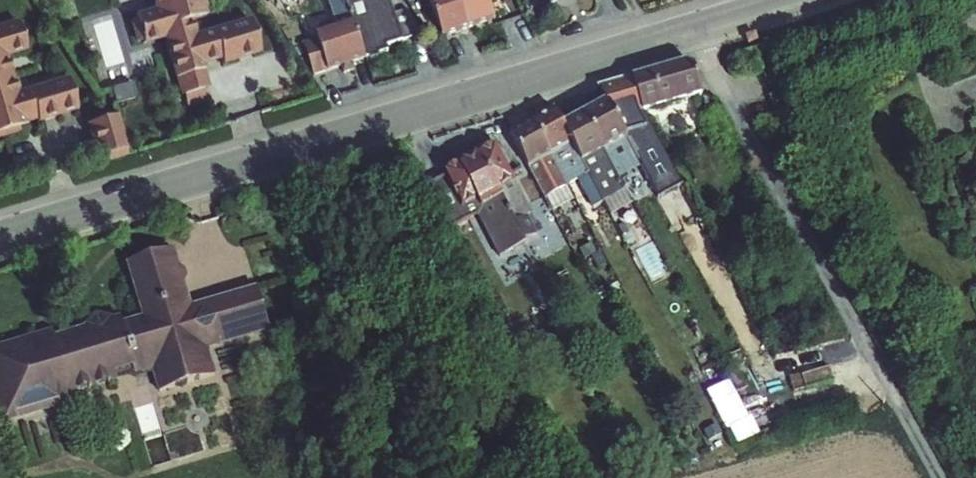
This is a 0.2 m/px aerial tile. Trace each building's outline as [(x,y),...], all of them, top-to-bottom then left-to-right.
[(156,14),(134,21),(142,45),(163,38),(180,96),(182,96),(184,102),(203,96),(201,90),(207,88),(199,66),(219,59),(221,64),(258,53),(251,29),(193,46),(186,25),(204,19),(198,0),(152,0),(156,14)] [(351,23),(345,5),(346,5),(344,0),(326,0),(335,27),(351,23)] [(364,60),(389,52),(387,47),(402,42),(393,13),(388,0),(360,0),(346,5),(345,5),(351,23),(352,22),(364,60)] [(441,40),(466,31),(456,0),(428,0),(441,40)] [(466,31),(493,22),(486,0),(456,0),(466,31)] [(544,9),(560,0),(539,0),(544,9)] [(393,13),(402,42),(420,36),(407,10),(393,13)] [(193,46),(251,29),(250,21),(190,37),(193,46)] [(316,39),(326,71),(364,60),(352,22),(351,23),(335,27),(314,34),(316,39)] [(4,62),(26,55),(17,25),(0,30),(0,63),(4,62)] [(754,33),(743,36),(746,46),(757,42),(754,33)] [(326,71),(316,39),(302,43),(312,75),(326,71)] [(4,62),(0,63),(0,135),(25,125),(24,124),(35,119),(36,122),(75,111),(68,86),(16,102),(4,62)] [(661,69),(670,104),(702,95),(692,68),(684,63),(661,69)] [(631,78),(641,113),(670,104),(661,69),(631,78)] [(603,102),(616,120),(641,113),(631,78),(597,88),(603,102)] [(582,114),(604,151),(626,139),(622,131),(616,120),(603,102),(582,114)] [(531,120),(549,156),(569,146),(561,125),(552,109),(531,120)] [(97,162),(132,153),(120,111),(86,121),(97,162)] [(616,120),(622,131),(649,124),(641,113),(616,120)] [(561,125),(569,146),(581,164),(604,151),(582,114),(561,125)] [(549,156),(531,120),(509,133),(527,170),(528,170),(550,158),(549,156)] [(441,174),(448,187),(459,211),(470,206),(500,192),(514,185),(494,144),(439,171),(441,174)] [(549,156),(550,158),(567,187),(576,182),(584,195),(594,190),(581,164),(569,146),(549,156)] [(647,180),(658,199),(683,185),(664,149),(638,163),(647,180)] [(581,164),(594,190),(608,182),(617,177),(604,151),(581,164)] [(550,158),(528,170),(544,200),(567,187),(550,158)] [(448,187),(441,174),(424,183),(430,196),(448,187)] [(658,199),(647,180),(640,184),(650,203),(658,199)] [(608,182),(594,190),(601,204),(615,196),(608,182)] [(514,185),(500,192),(515,221),(530,213),(514,185)] [(500,192),(470,206),(476,218),(482,215),(497,242),(495,244),(502,256),(525,243),(519,231),(515,221),(500,192)] [(0,345),(0,422),(1,425),(73,403),(71,396),(116,381),(114,376),(133,369),(135,376),(150,371),(157,393),(216,375),(208,349),(269,331),(255,286),(191,305),(184,282),(186,278),(183,269),(180,267),(174,249),(125,263),(140,318),(122,323),(120,318),(114,320),(98,313),(91,314),(82,328),(54,337),(51,330),(0,345)] [(723,414),(742,406),(731,381),(712,389),(723,414)] [(739,443),(761,432),(752,414),(730,424),(739,443)]
